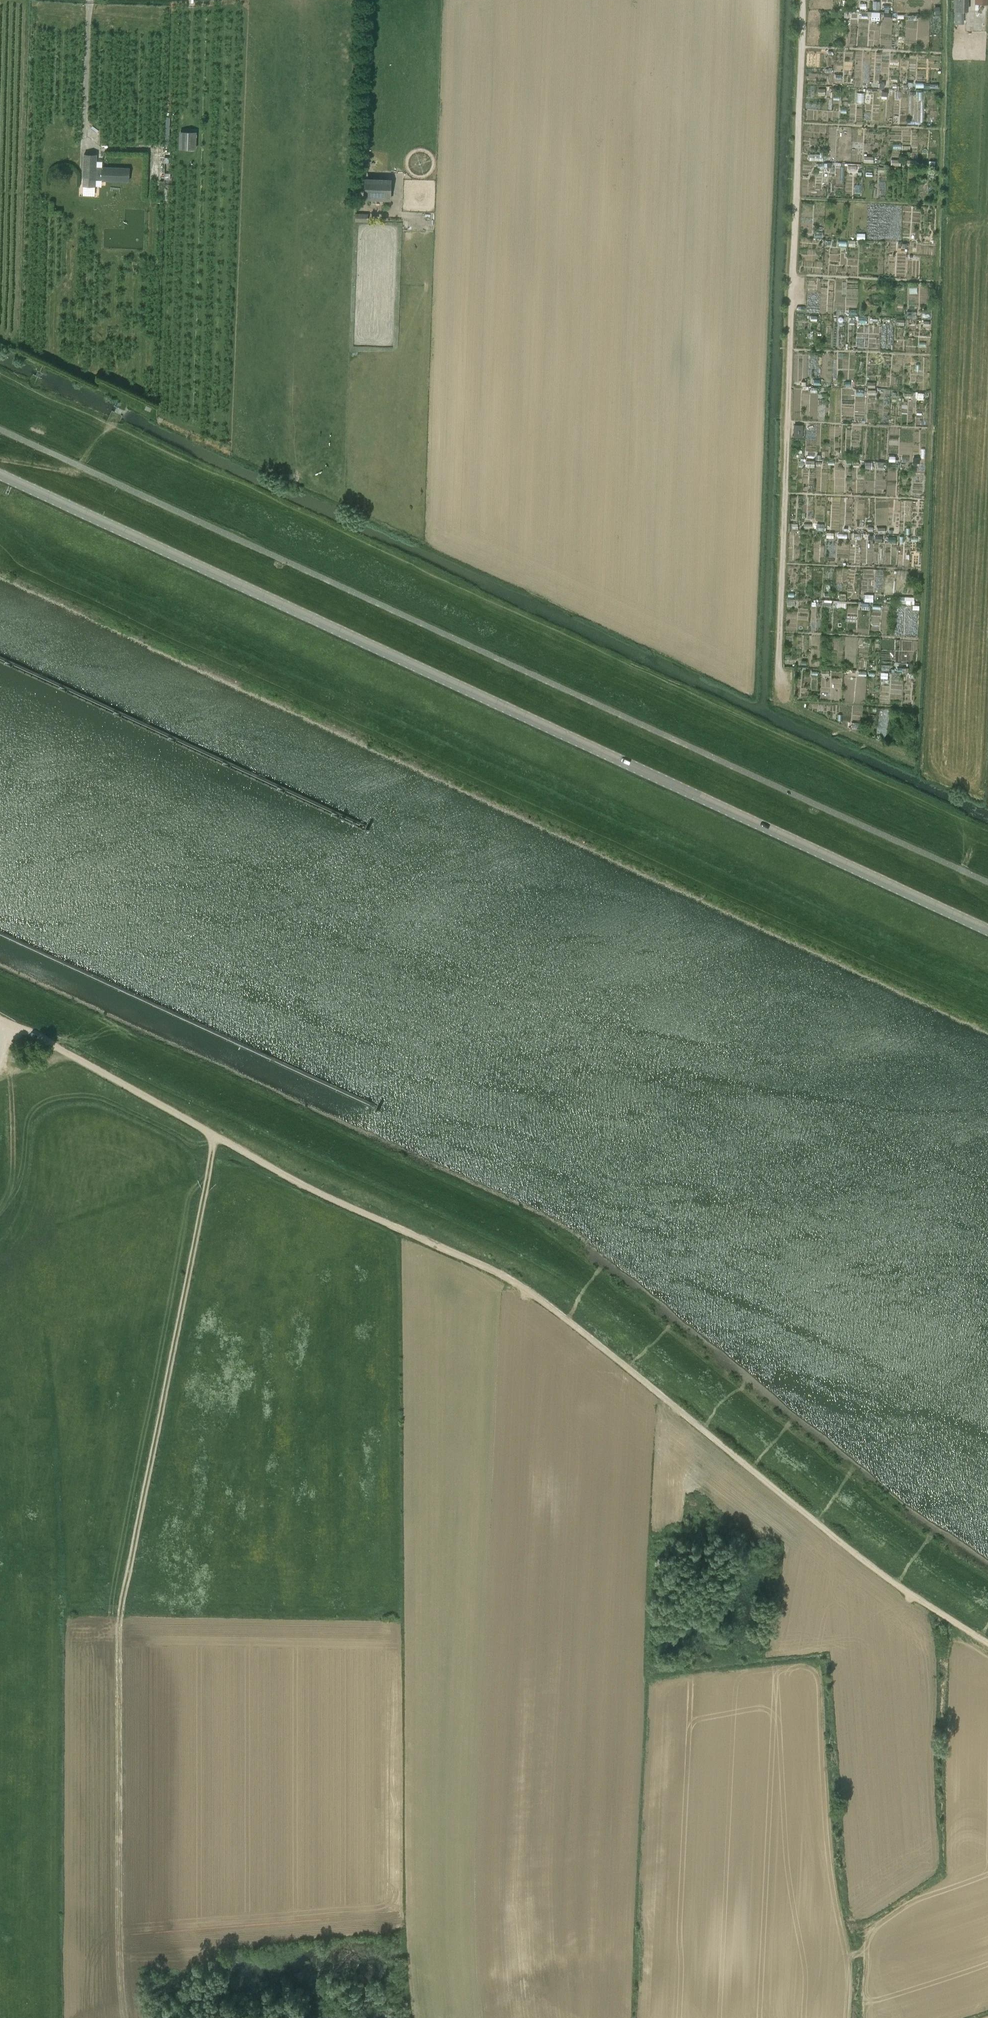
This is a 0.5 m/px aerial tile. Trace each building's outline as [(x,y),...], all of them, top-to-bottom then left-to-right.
[(953,11),(968,11),(968,0),(954,0),(953,11)] [(198,132),(183,132),(182,149),(197,149),(198,132)] [(96,186),(96,179),(103,180),(103,181),(128,182),(129,168),(103,167),(103,168),(96,168),(97,154),(84,153),(83,186),(96,186)] [(391,201),(391,199),(392,179),(365,178),(364,199),(391,201)] [(355,213),(355,221),(368,222),(368,214),(355,213)] [(794,436),(803,437),(803,424),(794,424),(794,436)]
